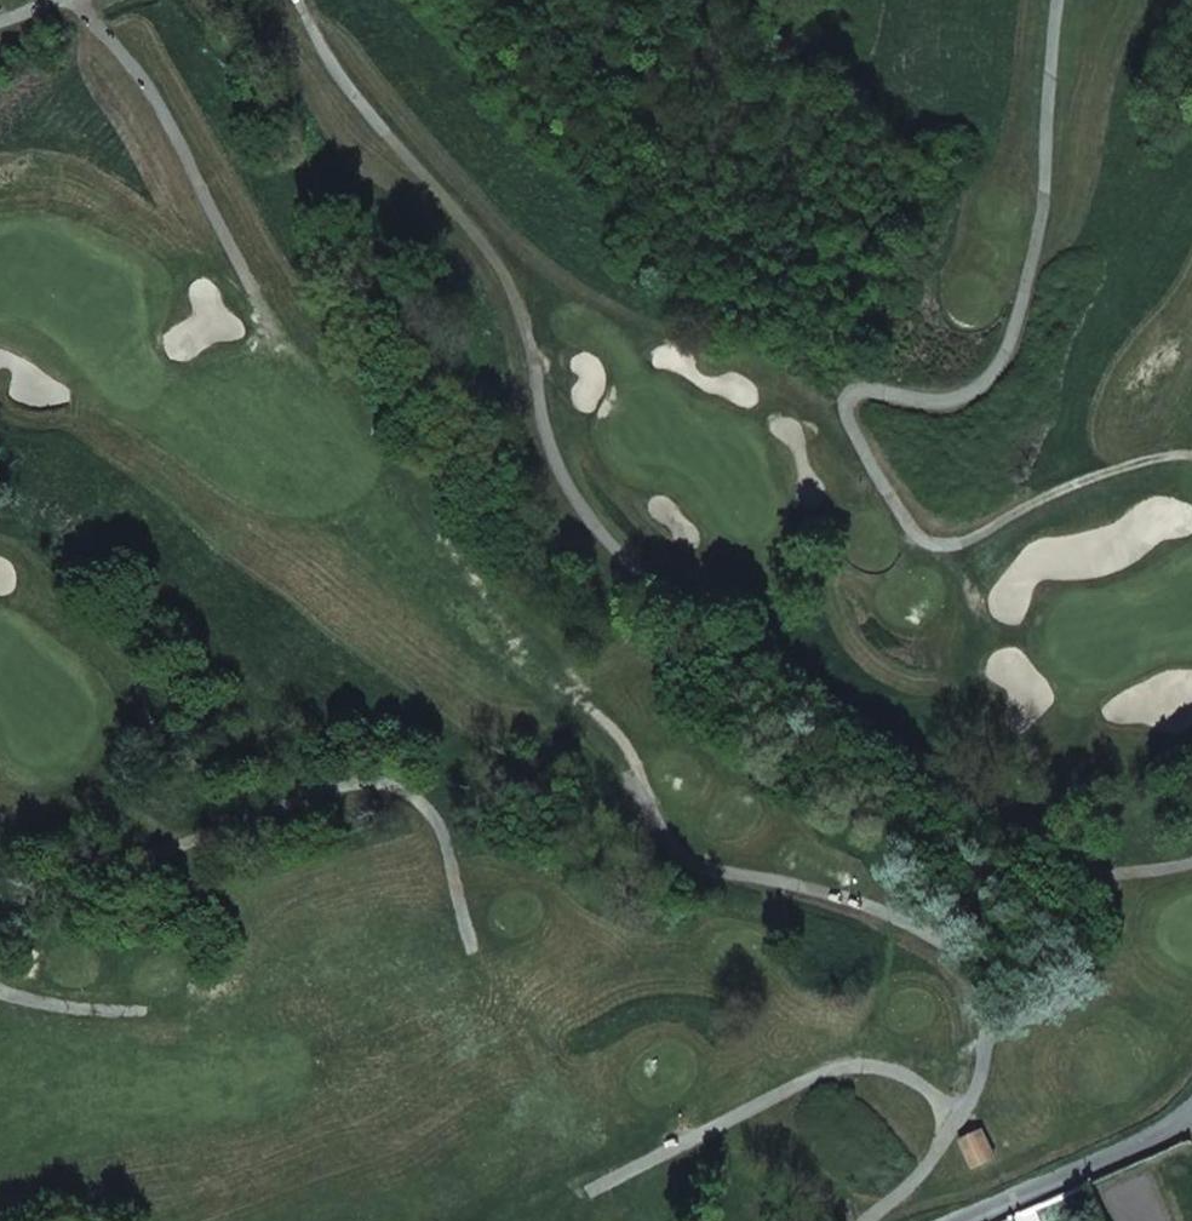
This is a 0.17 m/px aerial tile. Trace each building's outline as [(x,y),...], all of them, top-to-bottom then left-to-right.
[(961,1141),(964,1147),(985,1138),(981,1131),(961,1141)] [(985,1138),(964,1147),(974,1168),(995,1159),(985,1138)]
